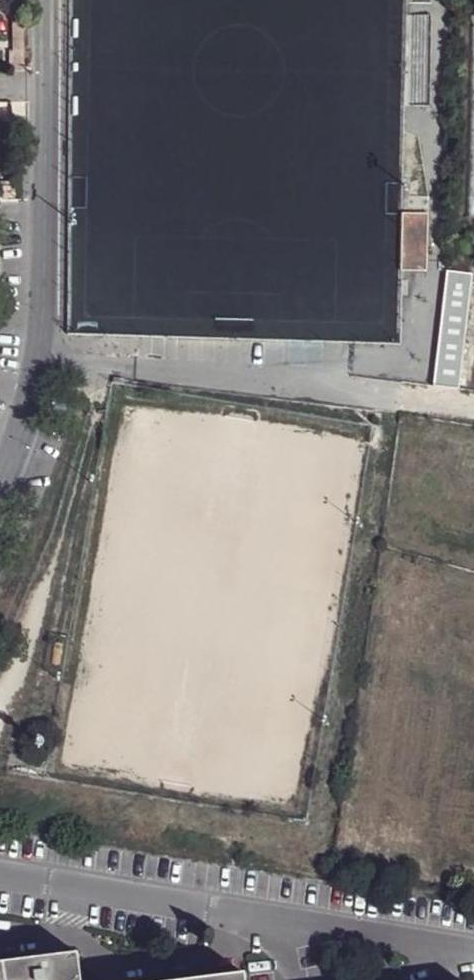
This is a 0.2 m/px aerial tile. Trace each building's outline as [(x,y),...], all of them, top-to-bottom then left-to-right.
[(403,274),(426,274),(427,216),(403,216),(403,274)] [(74,954),(0,963),(0,979),(78,979),(74,954)]
